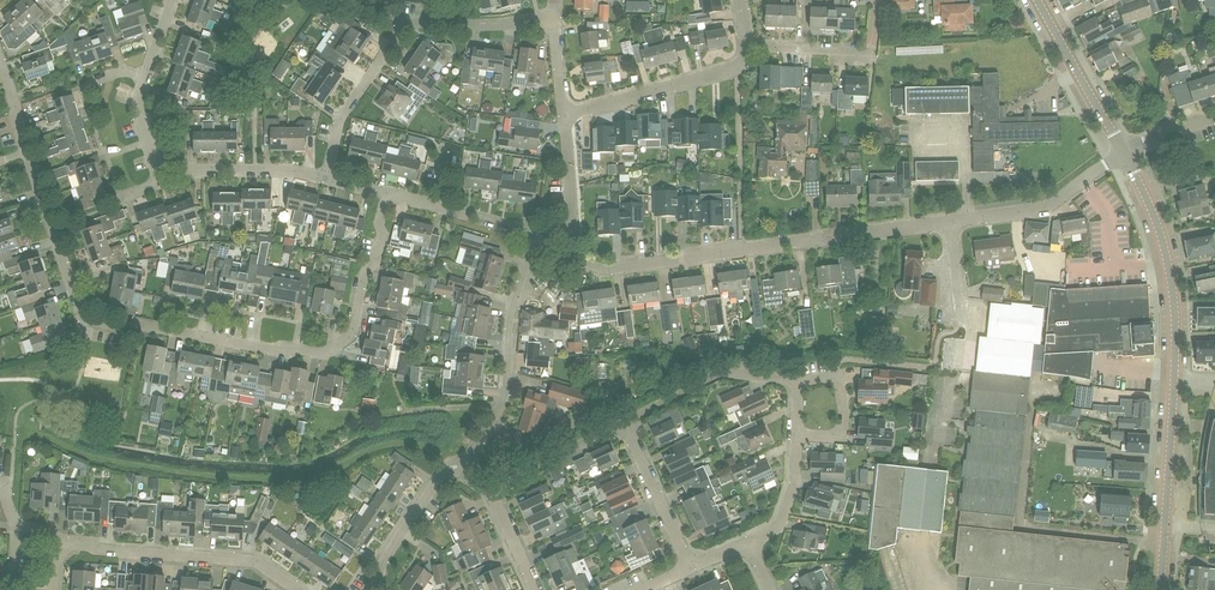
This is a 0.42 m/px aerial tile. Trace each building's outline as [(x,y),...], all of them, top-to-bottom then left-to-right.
[(46,5),(44,3),(38,9),(30,0),(26,0),(16,9),(30,25),(36,20),(42,27),(55,15),(46,5)] [(46,5),(55,15),(56,17),(68,6),(63,0),(52,0),(46,5)] [(212,0),(211,0),(196,0),(193,9),(223,20),(225,14),(214,10),(216,2),(212,0)] [(481,0),(475,0),(477,10),(483,9),(481,0)] [(520,0),(499,0),(501,9),(521,5),(520,0)] [(593,1),(608,1),(609,0),(576,0),(575,9),(592,9),(593,1)] [(704,13),(687,16),(688,24),(696,24),(712,21),(710,13),(722,11),(720,0),(702,0),(704,13)] [(841,0),(834,0),(834,9),(826,8),(825,30),(839,30),(841,0)] [(839,30),(854,31),(855,10),(848,9),(849,0),(841,0),(839,30)] [(913,0),(892,0),(892,9),(913,8),(913,0)] [(1080,0),(1058,0),(1063,9),(1065,8),(1066,10),(1071,7),(1070,5),(1080,0)] [(1172,0),(1141,0),(1122,7),(1122,6),(1121,6),(1118,7),(1124,25),(1152,15),(1152,14),(1174,6),(1172,0)] [(964,23),(972,23),(971,6),(955,7),(954,1),(935,2),(936,14),(943,13),(943,25),(946,24),(946,30),(964,29),(964,23)] [(141,26),(148,24),(140,3),(123,9),(127,22),(120,24),(125,40),(143,34),(141,26)] [(609,5),(599,5),(599,22),(608,22),(609,5)] [(780,28),(781,7),(766,6),(766,8),(764,7),(763,8),(763,15),(764,17),(766,17),(766,27),(780,28)] [(796,7),(781,7),(780,28),(795,28),(796,7)] [(825,30),(826,8),(811,8),(810,29),(825,30)] [(34,31),(29,26),(30,25),(16,9),(4,19),(11,27),(9,29),(5,28),(1,32),(1,34),(1,35),(9,49),(17,50),(27,41),(27,37),(26,37),(34,31)] [(223,20),(193,9),(188,23),(206,29),(209,21),(221,26),(223,20)] [(1076,29),(1084,45),(1113,30),(1109,21),(1106,22),(1102,15),(1083,25),(1082,23),(1076,27),(1077,28),(1076,29)] [(115,36),(109,19),(108,16),(100,18),(103,28),(97,30),(99,37),(91,40),(98,61),(113,56),(107,39),(115,36)] [(341,26),(342,27),(336,35),(362,53),(370,42),(357,33),(361,27),(347,17),(341,26)] [(662,64),(650,23),(641,25),(643,33),(642,33),(645,43),(648,43),(650,49),(642,52),(646,69),(662,64)] [(677,60),(675,52),(673,43),(665,46),(663,38),(665,38),(662,27),(653,30),(651,23),(650,23),(662,64),(677,60)] [(98,61),(91,40),(83,42),(82,38),(78,37),(74,38),(71,28),(64,34),(69,51),(77,49),(83,66),(98,61)] [(690,33),(693,44),(707,42),(709,49),(727,46),(724,31),(707,33),(706,30),(690,33)] [(598,38),(605,37),(604,32),(581,35),(583,52),(599,49),(598,38)] [(362,53),(336,35),(330,43),(329,43),(321,54),(334,63),(336,64),(341,56),(354,64),(362,53)] [(676,38),(677,43),(679,51),(687,49),(684,36),(676,38)] [(183,37),(178,50),(215,63),(216,63),(209,61),(210,55),(198,51),(201,43),(183,37)] [(1204,40),(1210,59),(1214,57),(1214,43),(1213,37),(1204,40)] [(640,51),(638,45),(632,47),(630,41),(620,43),(624,55),(640,51)] [(1116,62),(1124,58),(1114,41),(1107,45),(1106,44),(1089,54),(1099,72),(1116,63),(1116,62)] [(54,61),(50,51),(57,49),(55,42),(49,47),(49,48),(35,53),(38,61),(23,66),(29,81),(49,74),(46,64),(54,61)] [(424,43),(415,56),(432,68),(437,61),(445,67),(454,53),(452,45),(443,44),(437,52),(424,43)] [(490,50),(475,48),(473,59),(465,57),(462,77),(477,79),(479,70),(487,71),(490,50)] [(542,84),(544,69),(545,61),(537,60),(538,51),(521,49),(521,50),(518,50),(516,62),(519,62),(518,71),(515,71),(513,84),(533,86),(533,83),(542,84)] [(215,63),(178,50),(173,64),(178,66),(192,70),(194,62),(213,69),(215,63)] [(505,53),(490,50),(487,71),(494,72),(493,82),(495,82),(495,88),(508,89),(511,69),(503,68),(505,53)] [(330,69),(334,63),(321,54),(317,51),(309,64),(321,72),(316,79),(332,91),(342,77),(330,69)] [(427,76),(432,68),(415,56),(405,70),(414,76),(410,82),(428,95),(436,82),(427,76)] [(610,74),(617,73),(616,61),(585,65),(588,83),(604,81),(603,71),(609,70),(610,74)] [(1121,71),(1124,78),(1137,71),(1134,64),(1121,71)] [(196,72),(192,70),(178,66),(173,79),(203,90),(205,84),(193,80),(196,72)] [(1208,97),(1202,79),(1191,83),(1186,66),(1178,68),(1179,72),(1167,75),(1171,87),(1170,88),(1177,107),(1208,97)] [(779,75),(787,75),(794,76),(794,88),(802,88),(802,87),(803,68),(787,68),(762,67),(761,89),(779,90),(779,75)] [(1202,79),(1208,97),(1214,95),(1214,67),(1207,69),(1210,77),(1202,79)] [(1000,118),(999,84),(998,74),(982,74),(983,87),(950,88),(950,114),(972,113),(972,128),(970,128),(970,135),(972,135),(973,172),(994,172),(993,144),(1058,142),(1058,116),(1000,118)] [(812,113),(813,92),(822,92),(822,94),(830,94),(830,92),(832,92),(832,105),(837,105),(838,90),(831,90),(832,77),(813,76),(812,87),(802,87),(802,88),(801,107),(790,107),(790,113),(800,112),(812,113)] [(867,96),(868,84),(868,78),(845,77),(845,90),(838,90),(837,105),(837,109),(846,110),(846,114),(852,114),(852,110),(852,100),(848,100),(848,95),(867,96)] [(323,104),(332,91),(316,79),(311,86),(299,78),(290,91),(306,102),(311,96),(323,104)] [(203,90),(173,79),(168,93),(186,100),(189,91),(201,95),(203,90)] [(409,100),(414,93),(397,81),(392,88),(391,87),(379,104),(398,116),(409,100)] [(950,114),(950,88),(905,88),(892,89),(893,106),(905,106),(905,115),(950,114)] [(45,114),(47,120),(77,110),(72,96),(55,102),(57,110),(45,114)] [(543,108),(545,117),(554,116),(552,106),(543,108)] [(82,123),(77,110),(47,120),(49,126),(61,122),(64,130),(82,123)] [(806,150),(807,122),(807,114),(796,113),(796,122),(778,121),(777,149),(758,148),(758,159),(760,159),(759,179),(780,179),(780,176),(786,176),(787,154),(790,154),(791,149),(806,150)] [(637,115),(637,121),(638,140),(661,139),(667,140),(667,128),(661,128),(660,115),(637,115)] [(537,150),(540,130),(527,128),(528,120),(511,118),(509,134),(500,133),(499,144),(514,146),(514,147),(537,150)] [(288,151),(288,130),(280,130),(280,120),(264,120),(264,136),(271,136),(271,151),(288,151)] [(699,144),(699,125),(698,120),(675,120),(675,123),(667,123),(667,128),(667,140),(667,145),(676,145),(676,148),(692,147),(691,144),(699,144)] [(209,154),(209,121),(202,121),(202,134),(194,134),(194,154),(209,154)] [(223,154),(223,134),(215,134),(215,121),(209,121),(209,154),(223,154)] [(231,134),(223,134),(223,154),(238,153),(238,121),(232,121),(231,134)] [(638,146),(638,140),(637,121),(614,122),(615,128),(615,146),(638,146)] [(312,122),(304,122),(299,122),(296,125),(296,130),(288,130),(288,151),(305,151),(305,137),(312,137),(312,122)] [(86,137),(82,123),(64,130),(66,138),(54,142),(56,147),(86,137)] [(729,134),(722,135),(721,125),(699,125),(699,144),(699,150),(729,149),(729,134)] [(615,146),(615,128),(591,128),(592,152),(583,152),(584,171),(593,171),(593,158),(600,158),(600,153),(615,152),(615,146)] [(366,161),(373,131),(367,130),(364,141),(353,138),(348,157),(366,161)] [(379,132),(373,131),(366,161),(383,166),(386,154),(388,147),(376,144),(379,132)] [(810,134),(809,148),(817,149),(818,134),(810,134)] [(91,151),(86,137),(56,147),(44,151),(47,159),(61,154),(60,152),(70,149),(73,157),(91,151)] [(399,177),(406,147),(401,145),(398,157),(386,154),(383,166),(381,173),(399,177)] [(419,171),(421,162),(414,161),(416,155),(410,154),(412,148),(406,147),(399,177),(417,181),(418,181),(420,171),(419,171)] [(482,189),(486,158),(480,157),(479,169),(466,168),(464,187),(482,189)] [(492,159),(486,158),(482,189),(499,192),(502,180),(502,173),(490,171),(492,159)] [(525,183),(527,171),(529,159),(523,158),(521,170),(517,201),(535,204),(537,185),(525,183)] [(82,161),(66,167),(69,176),(68,177),(72,189),(75,188),(101,180),(96,165),(85,168),(82,161)] [(901,197),(911,197),(910,162),(897,162),(898,183),(884,184),(884,180),(870,181),(870,206),(885,205),(885,204),(901,203),(901,197)] [(959,180),(958,162),(916,163),(916,181),(959,180)] [(629,174),(623,176),(626,187),(634,185),(632,177),(642,174),(640,164),(628,167),(629,174)] [(856,187),(863,187),(863,170),(863,165),(851,166),(851,170),(851,186),(827,187),(827,206),(843,205),(842,207),(856,206),(856,187)] [(517,201),(521,170),(515,170),(513,181),(502,180),(499,192),(498,199),(517,201)] [(106,196),(101,180),(75,188),(79,200),(74,202),(78,213),(98,207),(96,200),(106,196)] [(812,195),(822,194),(822,184),(811,184),(812,195)] [(1210,213),(1206,199),(1202,184),(1178,191),(1181,202),(1177,203),(1181,218),(1188,216),(1189,219),(1210,213)] [(643,228),(643,203),(643,194),(638,194),(631,188),(625,195),(620,195),(620,210),(621,229),(643,228)] [(257,223),(257,191),(242,191),(242,194),(243,210),(251,210),(251,223),(257,223)] [(271,191),(257,191),(257,223),(263,223),(263,210),(271,210),(271,191)] [(298,225),(305,194),(291,191),(286,209),(294,211),(292,223),(298,225)] [(677,215),(677,197),(676,192),(653,192),(654,216),(677,215)] [(228,226),(228,194),(213,194),(213,213),(222,213),(222,226),(222,231),(221,231),(222,239),(228,239),(228,226)] [(243,210),(242,194),(228,194),(228,226),(234,226),(234,214),(243,214),(243,210)] [(314,216),(319,201),(320,197),(305,194),(298,225),(304,226),(307,214),(314,216)] [(732,208),(723,208),(723,194),(707,194),(707,196),(700,196),(700,203),(700,221),(701,227),(724,226),(724,219),(732,219),(732,208)] [(700,203),(700,196),(677,197),(677,215),(678,221),(700,221),(700,203)] [(193,200),(179,205),(191,241),(192,241),(190,235),(195,233),(191,221),(199,218),(193,200)] [(328,223),(332,204),(319,201),(314,216),(310,231),(316,233),(320,221),(328,223)] [(621,229),(620,210),(606,210),(606,203),(597,203),(598,235),(621,234),(621,229)] [(339,238),(347,208),(332,204),(328,223),(336,225),(333,237),(339,238)] [(191,241),(179,205),(166,209),(170,225),(171,228),(180,225),(186,243),(191,241)] [(170,225),(166,209),(165,206),(151,210),(161,241),(166,239),(162,227),(170,225)] [(356,230),(359,218),(361,211),(347,208),(339,238),(345,240),(348,228),(356,230)] [(116,229),(114,223),(126,219),(123,210),(97,220),(99,227),(83,233),(88,248),(107,241),(105,233),(116,229)] [(161,241),(151,210),(137,215),(143,233),(151,231),(155,243),(161,241)] [(1080,233),(1077,217),(1053,221),(1050,244),(1057,245),(1059,232),(1063,231),(1064,236),(1080,233)] [(415,244),(420,223),(417,223),(416,220),(409,218),(407,220),(406,220),(402,233),(394,231),(390,246),(399,248),(400,241),(415,244)] [(14,234),(9,219),(0,222),(0,221),(0,238),(14,234)] [(434,227),(432,227),(431,223),(424,221),(421,224),(420,223),(415,244),(429,248),(427,255),(429,256),(429,258),(433,259),(434,257),(435,257),(439,242),(431,240),(434,227)] [(1046,241),(1048,225),(1027,223),(1025,239),(1026,239),(1026,241),(1033,242),(1033,239),(1046,241)] [(1212,234),(1212,233),(1184,239),(1188,260),(1197,259),(1198,262),(1199,262),(1209,260),(1208,256),(1214,255),(1214,248),(1214,246),(1214,233),(1212,234)] [(14,234),(0,238),(0,264),(5,262),(12,260),(10,251),(19,248),(14,234)] [(977,261),(1013,256),(1010,237),(975,242),(977,261)] [(462,265),(477,270),(499,277),(504,261),(497,259),(500,249),(463,238),(460,247),(467,250),(462,265)] [(110,249),(107,241),(88,248),(93,263),(109,258),(111,265),(126,260),(121,245),(110,249)] [(262,285),(266,262),(270,243),(261,243),(257,266),(242,264),(242,265),(236,292),(253,296),(255,286),(261,288),(262,285)] [(219,256),(220,250),(221,245),(216,244),(215,251),(212,250),(211,255),(210,255),(207,272),(215,273),(218,258),(219,256)] [(236,292),(242,265),(233,263),(234,261),(226,260),(225,251),(220,250),(219,256),(218,258),(215,273),(214,278),(222,280),(220,289),(236,292)] [(905,266),(903,282),(902,282),(901,282),(899,283),(898,284),(897,284),(896,285),(896,287),(895,288),(895,289),(895,290),(895,292),(896,293),(896,294),(897,295),(898,296),(899,296),(900,297),(902,298),(903,298),(904,298),(905,297),(907,297),(908,296),(909,295),(910,293),(911,292),(911,290),(914,291),(913,303),(920,304),(920,305),(935,306),(937,281),(922,280),(920,280),(921,267),(922,267),(923,253),(905,251),(904,266),(905,266)] [(23,256),(12,260),(5,262),(10,278),(22,273),(25,281),(45,274),(40,259),(25,264),(23,256)] [(840,296),(858,294),(854,256),(843,258),(844,268),(841,269),(840,265),(817,268),(819,286),(839,284),(840,296)] [(188,297),(192,275),(183,273),(185,266),(178,265),(179,260),(170,258),(167,275),(175,276),(172,294),(188,297)] [(347,280),(351,261),(336,258),(333,277),(334,277),(330,292),(317,290),(313,312),(331,316),(334,298),(343,300),(347,280)] [(270,262),(266,262),(262,285),(272,287),(269,298),(283,301),(289,272),(280,271),(268,269),(270,262)] [(305,276),(297,274),(289,272),(283,301),(307,306),(314,266),(307,265),(305,276)] [(1208,266),(1210,273),(1194,276),(1197,288),(1199,290),(1202,292),(1205,293),(1208,294),(1211,294),(1214,293),(1214,265),(1208,266)] [(749,270),(747,271),(747,268),(740,269),(740,272),(734,273),(737,301),(744,300),(743,290),(750,289),(755,320),(763,319),(757,279),(750,280),(749,270)] [(141,286),(143,279),(144,271),(130,269),(128,276),(116,273),(113,289),(135,293),(136,285),(141,286)] [(495,292),(499,277),(477,270),(473,283),(451,276),(448,286),(479,296),(479,295),(469,292),(471,287),(471,285),(495,292)] [(781,292),(801,289),(798,271),(775,274),(776,284),(771,285),(770,281),(763,282),(766,307),(783,304),(781,292)] [(405,288),(412,289),(414,275),(398,272),(396,280),(383,278),(380,293),(403,297),(405,288)] [(737,301),(734,273),(718,275),(721,293),(728,292),(729,296),(729,299),(736,298),(737,301)] [(50,289),(45,274),(25,281),(27,289),(16,293),(15,290),(9,293),(7,296),(11,308),(19,306),(20,308),(22,307),(38,302),(35,294),(50,289)] [(207,278),(192,275),(188,297),(203,300),(207,278)] [(704,277),(688,279),(691,297),(692,304),(699,303),(698,296),(706,295),(704,277)] [(691,297),(688,279),(673,281),(675,299),(691,297)] [(659,283),(643,285),(647,315),(654,314),(653,302),(661,301),(659,283)] [(647,315),(643,285),(628,287),(630,306),(645,304),(647,315)] [(491,309),(477,306),(479,296),(448,286),(448,287),(455,289),(455,290),(456,291),(457,292),(455,302),(462,304),(459,318),(488,324),(491,309)] [(983,288),(981,300),(1002,303),(1003,290),(983,288)] [(132,308),(135,293),(113,289),(110,304),(122,306),(121,313),(135,316),(137,309),(132,308)] [(613,289),(598,291),(602,323),(610,322),(608,309),(616,308),(613,289)] [(1153,344),(1154,344),(1152,322),(1149,322),(1148,296),(1127,297),(1068,301),(1065,290),(1050,289),(1050,294),(1048,307),(1044,344),(1041,373),(1072,377),(1088,380),(1093,352),(1117,351),(1117,356),(1123,355),(1123,357),(1132,356),(1132,358),(1154,356),(1153,344)] [(602,323),(598,291),(583,293),(584,301),(577,302),(582,342),(589,341),(590,341),(589,332),(588,323),(602,321),(602,323)] [(401,306),(403,297),(380,293),(377,308),(391,310),(389,319),(406,322),(408,307),(401,306)] [(407,294),(403,304),(411,307),(415,298),(407,294)] [(1029,377),(1033,343),(1040,343),(1043,309),(1042,309),(1043,307),(1045,307),(1046,297),(1035,296),(1034,305),(1028,305),(1012,304),(1011,306),(993,304),(990,338),(982,337),(978,371),(1022,376),(1029,377)] [(721,298),(714,299),(718,325),(725,325),(721,298)] [(718,325),(714,299),(706,300),(709,327),(718,325)] [(42,301),(38,302),(22,307),(27,321),(38,318),(41,326),(60,320),(55,304),(43,307),(42,301)] [(676,304),(669,305),(673,332),(680,331),(676,304)] [(673,332),(669,305),(661,306),(664,332),(673,331),(673,332)] [(577,308),(559,306),(558,320),(575,322),(577,308)] [(812,309),(798,311),(801,339),(816,337),(812,309)] [(1214,327),(1214,309),(1206,309),(1198,309),(1198,311),(1196,311),(1196,319),(1198,319),(1198,326),(1206,326),(1206,327),(1214,327)] [(624,311),(627,338),(635,338),(631,310),(624,311)] [(538,324),(540,312),(523,311),(521,335),(530,336),(530,342),(528,364),(551,367),(553,357),(548,357),(549,350),(540,349),(541,343),(536,343),(538,323),(538,324)] [(627,338),(624,311),(616,312),(618,328),(625,327),(627,338)] [(542,313),(540,312),(538,324),(538,323),(536,343),(541,343),(540,349),(549,350),(548,357),(553,357),(554,357),(555,347),(553,344),(549,344),(550,338),(555,338),(557,341),(563,342),(565,339),(567,339),(568,322),(542,320),(542,313)] [(886,319),(869,317),(868,336),(884,338),(886,319)] [(485,339),(488,324),(459,318),(456,333),(451,332),(449,345),(468,347),(471,336),(485,339)] [(65,335),(60,320),(41,326),(44,334),(30,339),(35,354),(53,347),(51,340),(65,335)] [(401,331),(403,323),(388,321),(387,328),(374,325),(373,331),(370,330),(368,340),(366,340),(382,343),(387,344),(389,344),(387,343),(388,336),(395,338),(396,330),(401,331)] [(413,323),(411,327),(432,333),(433,329),(413,323)] [(1214,338),(1210,338),(1210,342),(1196,342),(1196,363),(1214,362),(1214,338)] [(370,364),(385,367),(389,344),(387,344),(382,343),(366,340),(363,355),(371,357),(370,364)] [(468,347),(449,345),(447,345),(445,359),(459,360),(458,370),(483,372),(484,357),(468,355),(468,347)] [(169,383),(172,366),(164,365),(167,350),(149,347),(145,371),(154,373),(153,384),(168,387),(169,383)] [(195,376),(199,356),(182,353),(179,368),(172,366),(169,383),(184,386),(186,380),(194,382),(195,376)] [(220,374),(220,371),(213,370),(215,359),(199,356),(195,376),(203,377),(201,389),(217,392),(216,391),(219,375),(220,374)] [(240,394),(246,365),(231,362),(229,372),(220,370),(220,371),(220,374),(219,375),(216,391),(230,393),(230,392),(240,394)] [(493,381),(495,364),(485,364),(484,380),(493,381)] [(267,383),(268,378),(259,376),(261,368),(246,365),(240,394),(255,397),(255,398),(264,400),(267,383)] [(293,368),(292,374),(293,374),(290,390),(291,390),(297,391),(296,401),(311,403),(314,387),(306,385),(309,372),(293,368)] [(483,372),(458,370),(451,369),(451,378),(444,378),(442,394),(462,395),(463,386),(481,388),(483,372)] [(886,382),(890,382),(890,385),(894,385),(894,384),(911,385),(912,374),(874,369),(874,381),(859,381),(859,401),(865,401),(865,404),(878,404),(878,402),(887,402),(887,395),(886,395),(886,382)] [(278,371),(276,380),(268,378),(267,383),(264,400),(280,403),(282,393),(290,395),(291,390),(290,390),(293,374),(292,374),(278,371)] [(1101,589),(1108,589),(1112,587),(1113,580),(1125,582),(1129,545),(1012,532),(1025,415),(1018,414),(1022,376),(978,371),(976,371),(972,410),(976,410),(973,444),(968,443),(966,460),(968,461),(967,477),(964,477),(962,494),(965,494),(963,511),(960,511),(963,512),(961,527),(959,527),(956,552),(961,552),(958,576),(970,577),(969,589),(1101,589)] [(340,399),(344,378),(329,375),(326,390),(317,388),(315,402),(331,405),(332,398),(340,399)] [(525,407),(527,408),(544,413),(547,404),(555,407),(557,400),(585,409),(590,394),(554,383),(550,397),(530,391),(525,407)] [(763,395),(761,392),(745,399),(740,389),(721,397),(726,409),(727,408),(729,414),(741,408),(745,417),(768,407),(767,404),(767,401),(765,396),(763,395)] [(162,414),(165,398),(154,396),(151,411),(162,414)] [(382,411),(382,399),(368,400),(368,412),(382,411)] [(1109,406),(1108,411),(1125,413),(1124,419),(1133,419),(1133,420),(1149,421),(1150,401),(1120,399),(1120,406),(1109,406)] [(541,420),(550,423),(555,407),(547,404),(544,413),(527,408),(520,429),(536,434),(541,420)] [(1079,419),(1079,418),(1066,414),(1068,408),(1067,408),(1066,412),(1052,409),(1051,411),(1037,408),(1035,416),(1033,421),(1034,421),(1033,426),(1047,428),(1046,430),(1074,435),(1076,425),(1079,426),(1081,420),(1079,419)] [(1106,411),(1080,409),(1068,408),(1066,414),(1079,418),(1080,412),(1106,415),(1106,411)] [(677,425),(684,422),(679,410),(662,418),(665,425),(652,431),(659,445),(679,436),(676,429),(679,428),(677,425)] [(1125,413),(1108,411),(1108,418),(1118,419),(1118,428),(1149,429),(1149,421),(1133,420),(1133,419),(1124,419),(1125,413)] [(912,429),(921,429),(923,413),(914,413),(912,429)] [(569,423),(566,418),(555,423),(558,428),(569,423)] [(858,437),(867,437),(866,446),(892,448),(894,433),(884,432),(885,421),(860,418),(858,437)] [(1209,420),(1206,473),(1204,515),(1214,516),(1214,420),(1209,420)] [(299,421),(297,433),(305,435),(307,423),(299,421)] [(748,424),(734,431),(738,440),(737,442),(739,447),(741,448),(742,450),(746,451),(750,449),(751,450),(771,441),(764,425),(752,431),(748,424)] [(256,439),(265,441),(268,428),(259,426),(256,439)] [(1147,454),(1148,436),(1128,434),(1128,435),(1124,434),(1124,444),(1128,444),(1127,453),(1147,454)] [(699,450),(693,437),(668,448),(672,456),(665,459),(671,473),(692,464),(689,457),(693,456),(692,453),(699,450)] [(574,462),(580,474),(591,469),(590,467),(598,464),(601,471),(619,462),(614,451),(612,452),(609,446),(574,462)] [(907,450),(907,461),(922,462),(923,450),(907,450)] [(395,452),(391,458),(397,462),(398,459),(400,461),(403,457),(395,452)] [(1106,453),(1082,452),(1071,452),(1071,466),(1081,467),(1081,466),(1105,468),(1105,478),(1114,479),(1124,480),(1124,479),(1145,481),(1146,465),(1138,464),(1138,463),(1106,461),(1106,453)] [(835,463),(835,454),(811,453),(811,471),(821,472),(821,480),(843,481),(843,467),(839,467),(839,465),(837,463),(835,463)] [(754,492),(776,482),(767,461),(751,468),(748,460),(731,468),(737,482),(745,478),(749,479),(754,492)] [(399,463),(387,481),(403,492),(415,474),(399,463)] [(711,481),(704,466),(695,470),(692,464),(671,473),(678,487),(692,481),(695,488),(710,481),(711,481)] [(948,472),(917,468),(878,464),(869,549),(877,550),(896,544),(897,528),(942,533),(948,472)] [(59,503),(59,499),(61,481),(61,474),(46,473),(45,479),(42,479),(42,484),(33,484),(31,507),(50,509),(51,503),(59,503)] [(632,491),(626,476),(614,482),(612,481),(609,475),(594,482),(598,490),(602,488),(609,501),(632,491)] [(84,521),(86,489),(78,488),(79,482),(61,481),(59,499),(70,500),(68,520),(84,521)] [(390,510),(403,492),(387,481),(375,499),(390,510)] [(708,500),(717,496),(710,481),(695,488),(699,496),(684,503),(691,517),(712,507),(708,500)] [(841,498),(844,487),(814,482),(812,489),(810,488),(805,504),(819,509),(817,516),(828,520),(830,512),(829,512),(834,496),(841,498)] [(520,505),(527,519),(547,510),(541,496),(551,491),(547,483),(532,490),(535,498),(520,505)] [(109,507),(110,501),(110,491),(94,490),(94,497),(86,497),(87,489),(86,489),(84,521),(100,522),(101,506),(109,507)] [(627,510),(639,505),(632,491),(609,501),(615,515),(610,517),(614,525),(629,518),(626,512),(627,510)] [(1129,517),(1131,496),(1102,493),(1102,496),(1100,496),(1099,497),(1098,505),(1099,507),(1101,507),(1100,515),(1116,516),(1115,523),(1126,524),(1126,517),(1129,517)] [(250,521),(258,525),(270,499),(262,496),(250,521)] [(204,521),(205,505),(206,500),(189,499),(188,513),(181,513),(179,535),(195,536),(196,522),(204,523),(204,521)] [(378,528),(390,510),(375,499),(362,517),(378,528)] [(131,532),(134,500),(129,500),(126,502),(110,501),(109,507),(109,515),(117,516),(116,531),(131,532)] [(156,519),(157,504),(141,503),(139,501),(134,500),(131,532),(147,533),(148,518),(156,519)] [(179,535),(181,513),(174,512),(174,502),(158,501),(157,504),(156,519),(165,520),(164,534),(179,535)] [(872,512),(872,502),(864,502),(865,512),(872,512)] [(479,517),(468,522),(460,504),(445,511),(445,512),(441,514),(449,532),(450,532),(455,544),(457,543),(457,544),(485,531),(479,517)] [(227,538),(229,514),(219,513),(219,506),(205,505),(204,521),(213,522),(212,537),(227,538)] [(236,515),(229,514),(227,538),(243,539),(245,507),(237,507),(236,515)] [(697,531),(702,529),(706,536),(731,525),(725,510),(715,514),(712,507),(691,517),(697,531)] [(533,533),(540,530),(544,538),(565,528),(558,513),(550,516),(547,510),(527,519),(533,533)] [(366,546),(378,528),(362,517),(351,535),(347,532),(341,541),(355,550),(360,542),(366,546)] [(652,534),(646,520),(632,526),(629,518),(614,525),(621,541),(628,537),(631,544),(652,534)] [(277,551),(288,535),(270,523),(259,538),(277,551)] [(824,542),(827,528),(815,526),(813,534),(795,531),(792,546),(815,551),(817,541),(824,542)] [(489,559),(484,549),(491,545),(485,531),(457,544),(464,558),(458,560),(463,571),(489,559)] [(575,542),(570,532),(551,541),(556,550),(575,542)] [(658,549),(652,534),(631,544),(634,550),(631,552),(632,554),(626,557),(632,570),(647,563),(643,555),(658,549)] [(295,563),(306,547),(303,545),(288,535),(277,551),(295,563)] [(313,575),(324,559),(306,547),(295,563),(313,575)] [(551,574),(577,562),(583,559),(581,554),(575,556),(574,555),(568,558),(565,551),(545,560),(551,574)] [(342,571),(324,559),(313,575),(331,587),(342,571)] [(577,562),(551,574),(557,587),(573,579),(576,586),(578,589),(587,589),(593,587),(590,579),(587,573),(583,575),(577,562)] [(617,576),(629,571),(626,563),(614,568),(617,576)] [(96,573),(95,573),(95,564),(90,564),(90,573),(75,571),(74,586),(95,587),(96,573)] [(445,564),(433,566),(436,585),(448,584),(445,564)] [(432,576),(417,566),(408,579),(407,578),(401,587),(405,589),(422,589),(432,576)] [(485,589),(489,589),(508,581),(501,567),(487,574),(483,566),(469,573),(472,581),(479,578),(485,589)] [(1189,578),(1208,581),(1208,580),(1214,580),(1214,569),(1209,569),(1209,568),(1190,566),(1189,578)] [(825,581),(827,580),(822,569),(814,573),(814,572),(799,578),(805,589),(804,589),(829,589),(825,581)] [(118,573),(117,584),(117,589),(125,589),(126,574),(118,573)] [(150,576),(135,575),(135,582),(128,581),(127,589),(149,589),(150,576)] [(172,584),(164,583),(165,577),(150,576),(149,589),(171,589),(172,584)] [(198,579),(182,578),(182,588),(173,587),(173,589),(197,589),(198,579)] [(1208,580),(1208,581),(1189,578),(1187,589),(1214,589),(1214,580),(1208,580)] [(214,580),(198,579),(197,589),(213,589),(214,580)] [(703,586),(705,589),(722,589),(718,580),(703,586)] [(248,586),(233,581),(231,589),(247,589),(248,586)] [(508,581),(489,589),(512,589),(508,581)]
